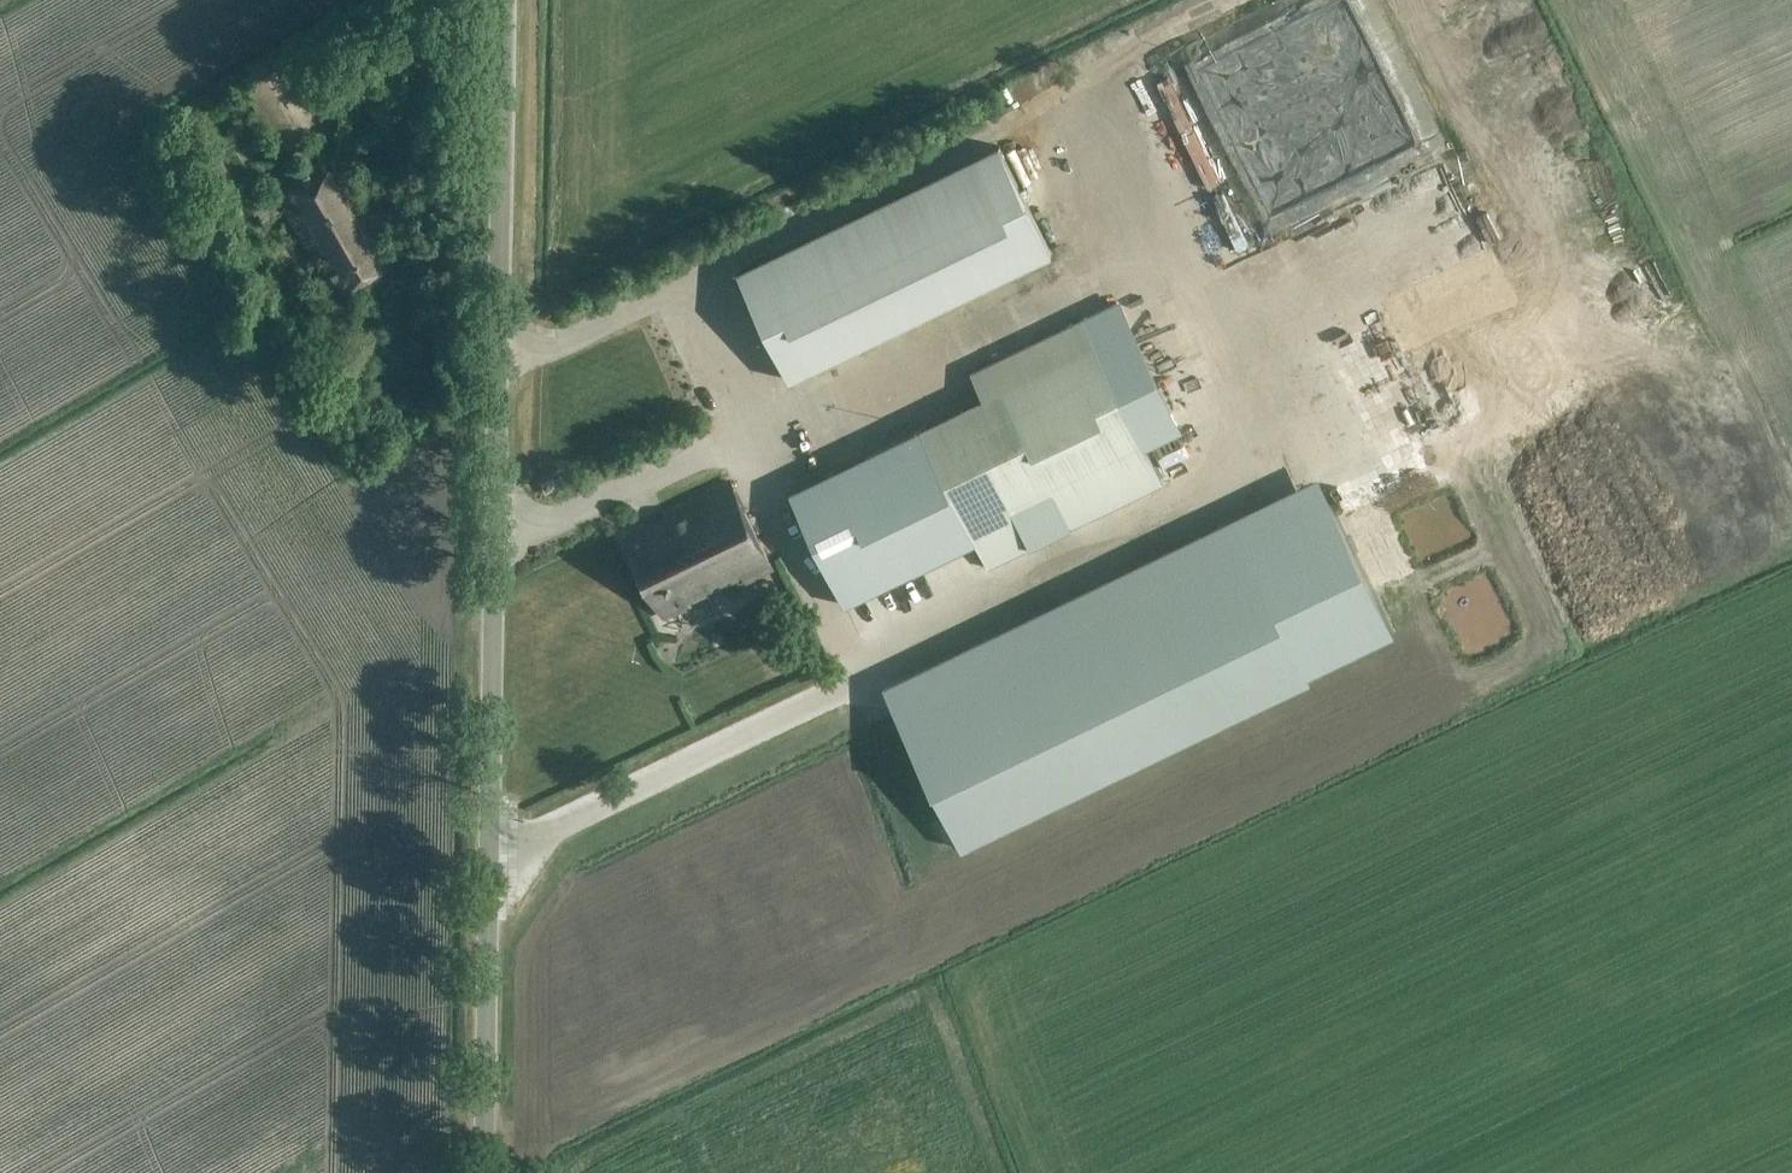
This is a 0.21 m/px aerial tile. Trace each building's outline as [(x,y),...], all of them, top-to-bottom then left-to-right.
[(284,62),(243,85),(276,148),(322,123),(284,62)] [(998,145),(737,272),(789,380),(1051,253),(998,145)] [(334,159),(277,191),(334,292),(391,260),(369,220),(362,224),(354,209),(360,205),(334,159)] [(981,397),(777,494),(830,608),(975,545),(987,567),(1161,484),(1081,317),(969,371),(981,397)] [(627,536),(665,614),(689,604),(689,600),(741,575),(742,577),(771,564),(731,482),(665,512),(667,517),(627,536)] [(1230,530),(898,682),(958,807),(1294,658),(1230,530)] [(903,586),(863,604),(872,624),(912,605),(903,586)]
